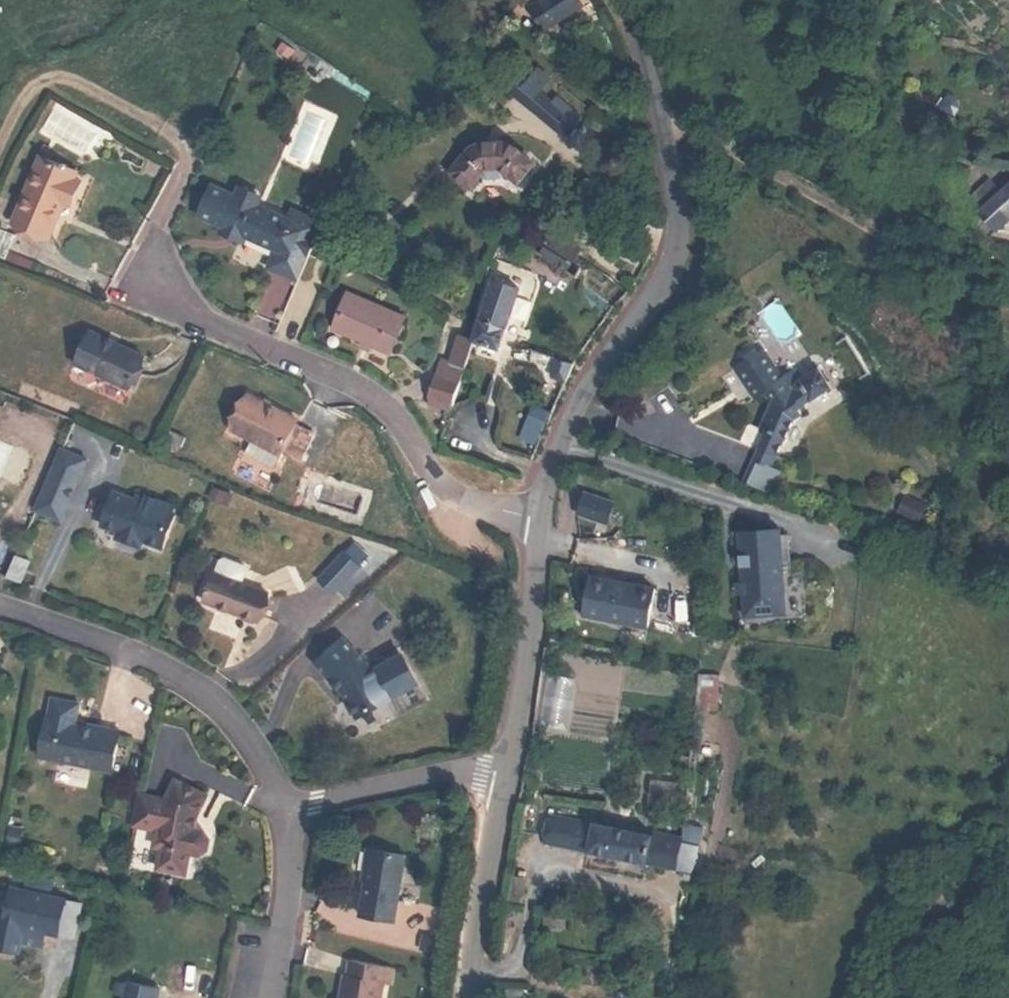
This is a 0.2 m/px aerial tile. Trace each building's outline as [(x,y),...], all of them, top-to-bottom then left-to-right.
[(538,30),(579,4),(576,0),(535,0),(525,7),(538,30)] [(524,78),(511,93),(566,137),(582,117),(557,96),(552,102),(539,90),(549,78),(539,70),(529,82),(524,78)] [(955,99),(948,94),(940,108),(953,116),(958,108),(955,99)] [(452,165),(474,184),(489,163),(502,163),(521,179),(536,160),(513,142),(506,137),(501,135),(496,134),(484,134),(471,141),(452,165)] [(11,226),(49,244),(67,206),(73,209),(84,186),(79,183),(81,179),(45,160),(11,226)] [(964,200),(974,212),(998,191),(987,180),(964,200)] [(974,212),(992,232),(1008,216),(1008,181),(998,191),(974,212)] [(296,278),(320,220),(298,210),(290,214),(288,219),(258,207),(260,202),(257,194),(248,190),(239,192),(236,198),(213,189),(201,217),(221,226),(224,228),(225,232),(241,238),(245,237),(275,249),(268,266),(296,278)] [(224,228),(221,226),(218,235),(242,244),(245,237),(241,238),(225,232),(224,228)] [(578,263),(581,258),(572,252),(577,244),(548,226),(540,239),(578,263)] [(4,261),(13,239),(0,234),(0,260),(4,261)] [(492,275),(476,315),(502,326),(518,286),(492,275)] [(330,324),(359,336),(368,339),(388,347),(403,311),(345,287),(330,324)] [(476,315),(468,335),(494,343),(502,326),(476,315)] [(75,363),(129,388),(144,355),(90,330),(75,363)] [(428,392),(447,399),(468,335),(464,333),(458,331),(449,357),(442,354),(435,370),(432,380),(428,392)] [(368,339),(359,336),(357,340),(366,344),(368,339)] [(754,447),(773,455),(780,437),(781,437),(790,416),(799,410),(796,405),(829,382),(815,363),(797,376),(791,367),(778,376),(758,347),(732,366),(753,395),(761,389),(766,396),(763,402),(753,425),(745,421),(737,439),(754,447)] [(549,372),(564,376),(573,359),(555,353),(549,372)] [(293,450),(311,458),(324,431),(306,422),(308,417),(257,393),(240,430),(291,454),(293,450)] [(16,486),(30,454),(25,452),(27,447),(11,440),(9,445),(0,441),(0,479),(16,486)] [(86,458),(62,447),(34,509),(58,520),(86,458)] [(773,455),(754,447),(750,458),(768,465),(773,455)] [(236,485),(217,477),(212,487),(232,496),(236,485)] [(171,500),(128,487),(126,494),(117,491),(95,484),(85,517),(118,527),(116,534),(140,541),(142,534),(163,541),(173,508),(169,507),(171,500)] [(126,494),(128,487),(119,484),(117,491),(126,494)] [(607,523),(614,503),(584,492),(577,513),(607,523)] [(744,603),(744,625),(785,625),(783,545),(783,539),(742,541),(743,576),(743,592),(744,603)] [(14,554),(5,575),(18,581),(28,559),(14,554)] [(359,567),(345,554),(321,578),(335,592),(359,567)] [(219,560),(214,573),(241,584),(246,570),(244,565),(224,558),(219,560)] [(203,600),(257,621),(267,593),(241,584),(214,573),(213,573),(203,600)] [(648,595),(585,579),(575,617),(639,633),(648,595)] [(743,592),(735,592),(736,603),(744,603),(743,592)] [(348,697),(360,721),(395,703),(394,701),(416,689),(401,662),(384,671),(377,663),(373,667),(349,639),(320,664),(348,697)] [(407,658),(401,662),(416,689),(422,685),(407,658)] [(124,726),(104,722),(103,726),(81,722),(50,716),(42,753),(116,766),(124,726)] [(103,726),(104,722),(81,717),(81,722),(103,726)] [(170,792),(143,786),(136,820),(161,824),(159,839),(166,841),(162,862),(189,866),(193,846),(201,848),(211,843),(213,834),(206,824),(194,822),(198,807),(201,809),(211,789),(178,773),(170,792)] [(669,866),(673,838),(645,832),(644,836),(549,815),(543,838),(584,847),(642,860),(669,866)] [(13,843),(24,844),(27,824),(16,822),(13,843)] [(360,918),(394,924),(405,858),(368,851),(364,876),(367,877),(360,918)] [(21,938),(45,943),(49,928),(77,935),(85,900),(15,884),(7,919),(25,923),(21,938)] [(438,940),(424,937),(420,952),(435,955),(438,940)] [(105,944),(103,959),(114,961),(117,946),(105,944)] [(384,987),(387,969),(352,962),(349,977),(346,976),(341,997),(381,997),(384,987)] [(387,969),(384,987),(390,989),(394,971),(387,969)] [(118,989),(129,992),(131,980),(120,978),(118,989)] [(165,984),(132,978),(129,992),(128,996),(125,996),(125,997),(162,997),(165,984)]
